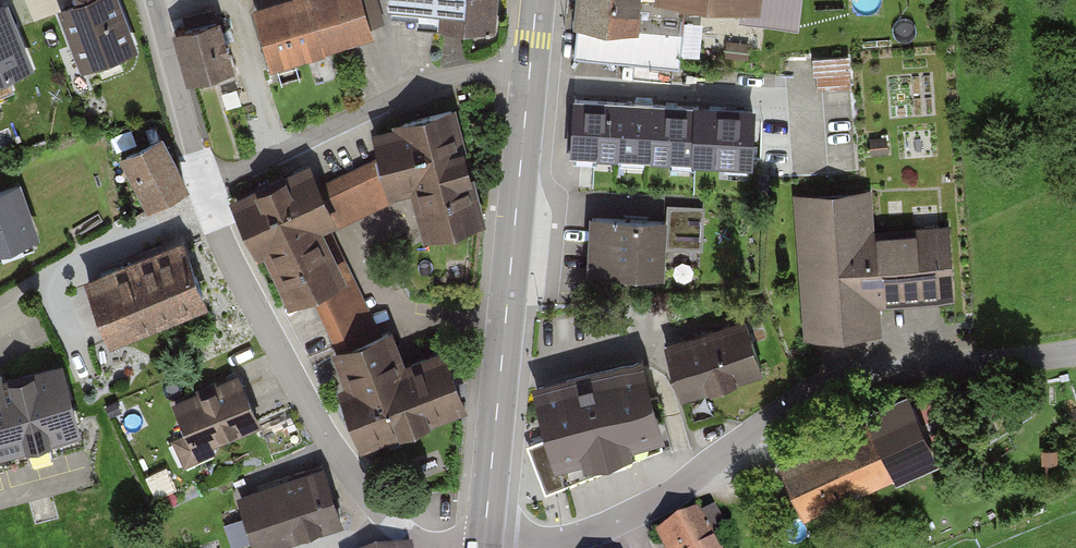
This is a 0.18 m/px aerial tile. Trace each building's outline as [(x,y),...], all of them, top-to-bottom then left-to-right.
[(61,7),(81,66),(134,48),(118,0),(82,0),(61,7)] [(272,69),(375,38),(364,0),(285,0),(254,9),(272,69)] [(389,6),(439,9),(438,22),(503,26),(504,0),(389,0),(389,6)] [(575,53),(679,62),(684,2),(765,9),(766,0),(580,0),(575,53)] [(0,7),(0,83),(35,69),(8,4),(0,7)] [(221,18),(178,31),(192,79),(235,66),(221,18)] [(699,104),(571,96),(568,152),(695,159),(699,104)] [(422,239),(488,222),(458,105),(394,122),(395,128),(372,134),(377,154),(388,194),(409,189),(411,196),(422,239)] [(160,142),(124,159),(148,208),(184,190),(160,142)] [(321,185),(338,224),(411,196),(409,189),(388,194),(377,154),(321,185)] [(326,229),(338,224),(321,185),(310,163),(232,199),(257,252),(264,249),(290,305),(312,295),(349,279),(344,269),(326,229)] [(0,192),(0,255),(40,241),(21,185),(0,192)] [(791,195),(801,336),(885,330),(883,304),(958,298),(952,221),(875,226),(872,189),(791,195)] [(670,220),(590,216),(587,276),(667,280),(670,220)] [(209,300),(184,236),(84,276),(110,340),(209,300)] [(349,279),(312,295),(337,347),(381,331),(351,263),(344,269),(349,279)] [(665,343),(683,396),(764,370),(747,316),(665,343)] [(324,351),(358,450),(469,411),(446,347),(405,361),(393,327),(381,331),(337,347),(324,351)] [(0,377),(0,451),(80,429),(61,360),(0,377)] [(527,446),(546,493),(669,446),(644,364),(529,395),(546,440),(527,446)] [(211,445),(260,424),(239,374),(172,402),(185,433),(173,438),(187,470),(216,458),(211,445)] [(872,413),(781,446),(803,505),(894,471),(898,482),(942,465),(912,386),(868,402),(872,413)] [(345,522),(325,466),(238,496),(256,547),(269,547),(345,522)] [(658,534),(666,547),(722,547),(714,532),(726,526),(716,508),(701,517),(698,511),(658,534)]
